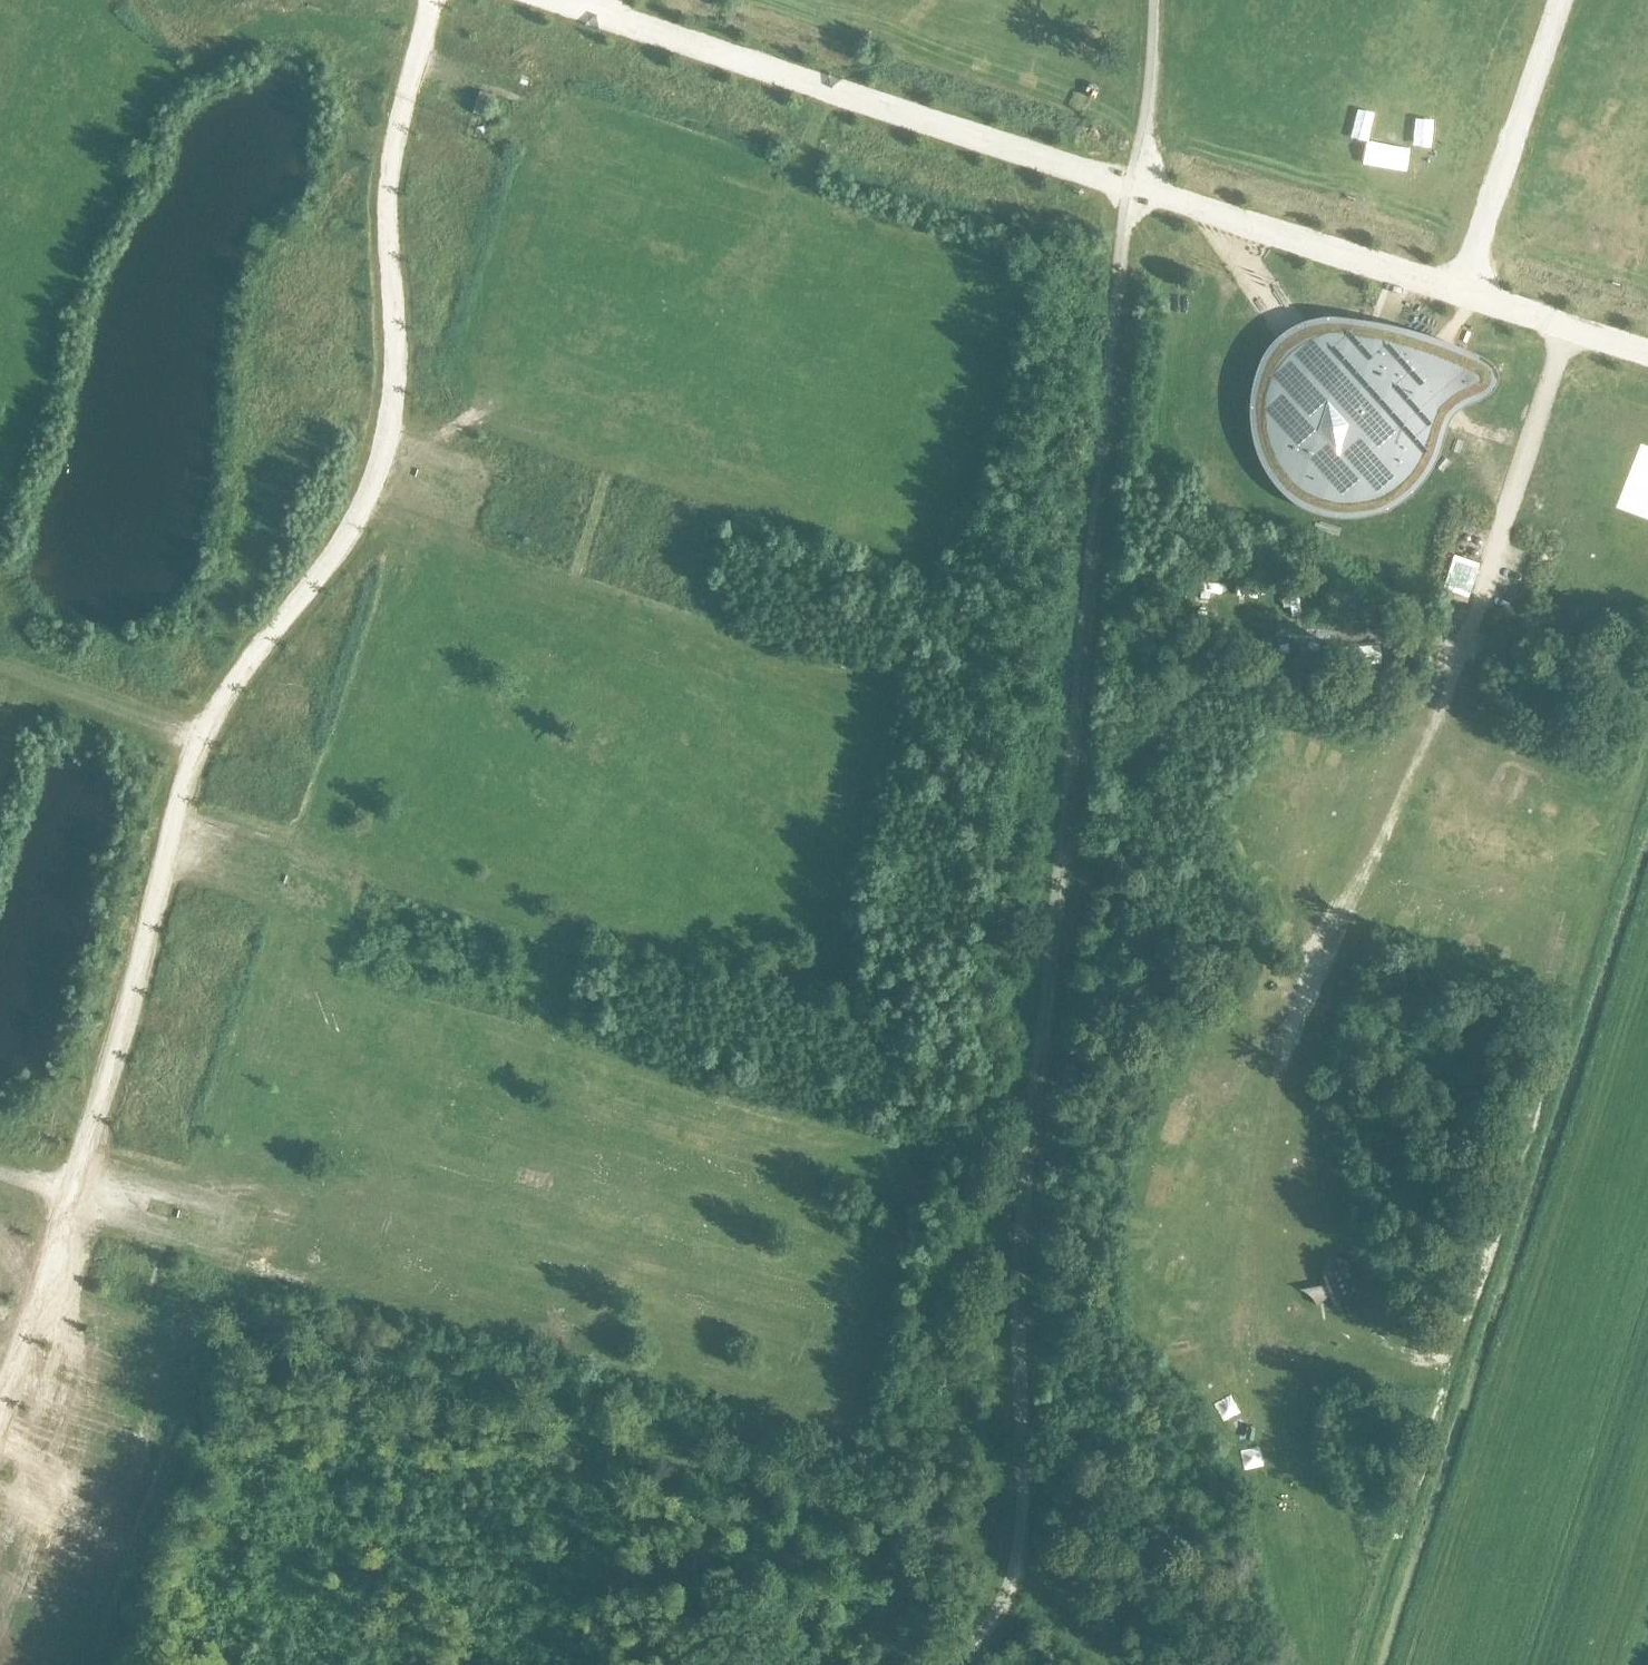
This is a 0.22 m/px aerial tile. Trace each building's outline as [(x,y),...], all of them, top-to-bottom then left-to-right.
[(492,95),(479,91),(472,112),(484,116),(492,95)] [(1464,404),(1474,401),(1482,397),(1489,391),(1493,385),(1496,378),(1495,371),(1492,366),(1485,361),(1473,353),(1462,347),(1453,344),(1444,341),(1436,339),(1427,335),(1416,332),(1404,329),(1394,326),(1380,322),(1369,320),(1355,318),(1341,317),(1331,316),(1319,316),(1308,317),(1304,319),(1290,325),(1273,335),(1263,348),(1255,361),(1250,376),(1246,392),(1244,407),(1245,426),(1248,439),(1252,450),(1258,467),(1269,484),(1281,496),(1296,506),(1312,513),(1328,518),(1344,519),(1361,517),(1377,513),(1392,508),(1407,497),(1418,485),(1427,473),(1433,461),(1438,446),(1443,430),(1446,420),(1450,415),(1455,410),(1464,404)] [(1363,1293),(1353,1266),(1352,1264),(1351,1262),(1349,1259),(1346,1257),(1343,1256),(1338,1255),(1334,1255),(1332,1256),(1329,1257),(1327,1259),(1325,1260),(1323,1264),(1322,1266),(1321,1269),(1321,1271),(1332,1298),(1333,1300),(1334,1302),(1336,1305),(1337,1306),(1339,1307),(1343,1309),(1346,1310),(1349,1310),(1353,1309),(1355,1307),(1357,1307),(1359,1304),(1362,1300),(1363,1298),(1363,1296),(1363,1293)]
